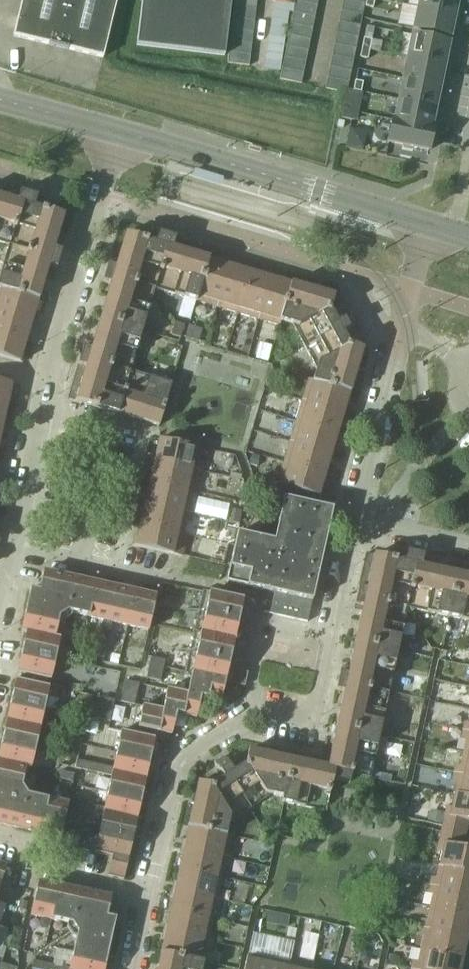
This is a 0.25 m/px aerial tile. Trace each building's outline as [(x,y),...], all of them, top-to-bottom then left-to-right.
[(13,36),(47,44),(47,45),(67,50),(67,49),(102,58),(116,0),(21,0),(13,36)] [(136,46),(224,56),(230,0),(141,0),(136,46)] [(256,0),(234,0),(233,6),(255,9),(256,0)] [(364,3),(347,0),(342,0),(340,10),(362,15),(364,3)] [(374,0),(366,0),(364,7),(372,8),(374,0)] [(457,0),(418,0),(417,7),(454,15),(457,0)] [(314,17),(316,6),(295,1),(293,12),(314,17)] [(254,20),(255,9),(233,6),(232,18),(254,20)] [(449,37),(454,15),(417,7),(412,29),(449,37)] [(359,26),(362,15),(340,10),(338,22),(359,26)] [(312,28),(314,17),(293,12),(290,24),(312,28)] [(252,32),(254,20),(232,18),(230,29),(252,32)] [(357,37),(359,26),(338,22),(336,33),(357,37)] [(310,39),(312,28),(290,24),(288,35),(310,39)] [(251,43),(252,32),(230,29),(229,41),(251,43)] [(355,48),(357,37),(336,33),(333,44),(355,48)] [(307,51),(310,39),(288,35),(286,46),(307,51)] [(444,65),(448,43),(411,35),(406,57),(444,65)] [(369,50),(371,40),(363,38),(361,48),(369,50)] [(250,55),(251,43),(229,41),(228,52),(250,55)] [(353,60),(355,48),(333,44),(331,55),(353,60)] [(305,62),(307,51),(286,46),(283,57),(305,62)] [(367,59),(369,50),(361,48),(359,58),(367,59)] [(248,66),(250,55),(228,52),(226,64),(248,66)] [(350,71),(353,60),(331,55),(329,67),(350,71)] [(303,73),(305,62),(283,57),(281,69),(303,73)] [(439,86),(444,65),(406,57),(402,79),(439,86)] [(348,82),(350,71),(329,67),(327,78),(348,82)] [(301,84),(303,73),(281,69),(279,80),(301,84)] [(346,93),(348,82),(327,78),(324,89),(339,92),(346,93)] [(435,107),(439,86),(402,79),(398,100),(435,107)] [(360,92),(362,82),(354,81),(352,90),(360,92)] [(346,111),(348,101),(340,100),(338,109),(342,110),(346,111)] [(431,128),(435,107),(398,100),(393,120),(392,120),(432,129),(432,128),(431,128)] [(352,112),(346,111),(342,110),(341,118),(350,120),(352,112)] [(427,151),(432,129),(392,120),(387,143),(427,151)] [(365,145),(365,131),(350,130),(350,144),(365,145)] [(0,197),(0,243),(8,246),(21,203),(36,208),(39,198),(19,193),(16,202),(0,197)] [(36,208),(21,203),(8,246),(0,273),(0,288),(38,300),(48,267),(56,269),(62,250),(54,247),(63,216),(36,208)] [(195,302),(208,260),(172,249),(174,239),(155,233),(152,243),(125,235),(115,266),(107,263),(102,283),(109,285),(100,318),(142,331),(154,289),(195,302)] [(229,263),(215,259),(215,262),(208,260),(195,302),(216,308),(229,263)] [(243,268),(229,263),(216,308),(236,314),(249,272),(242,270),(243,268)] [(270,276),(257,272),(256,274),(249,272),(236,314),(257,320),(270,276)] [(284,280),(270,276),(257,320),(279,327),(280,322),(279,322),(291,284),(284,282),(284,280)] [(333,297),(318,293),(291,284),(279,322),(280,322),(292,325),(315,370),(312,381),(312,382),(349,393),(362,350),(349,347),(342,333),(355,327),(349,317),(337,323),(329,310),(333,297)] [(0,288),(0,311),(34,322),(36,314),(34,314),(38,300),(0,288)] [(0,311),(0,334),(26,342),(30,328),(32,329),(34,322),(0,311)] [(142,331),(100,318),(91,348),(83,346),(67,400),(117,415),(117,414),(118,414),(130,372),(129,372),(142,331)] [(180,338),(183,325),(175,323),(172,336),(180,338)] [(0,334),(0,357),(21,364),(24,356),(21,355),(26,342),(0,334)] [(171,384),(130,372),(118,414),(158,426),(171,384)] [(349,393),(312,382),(312,381),(307,380),(301,401),(345,415),(349,401),(347,400),(349,393)] [(0,382),(0,405),(7,406),(10,393),(12,393),(14,385),(0,382)] [(345,415),(301,401),(295,422),(337,435),(339,428),(341,428),(345,415)] [(337,435),(295,422),(288,443),(333,456),(337,442),(335,441),(337,435)] [(158,440),(155,454),(152,454),(151,461),(201,472),(202,464),(198,463),(201,449),(158,440)] [(333,456),(288,443),(282,463),(324,476),(326,469),(329,470),(333,456)] [(201,472),(151,461),(149,468),(151,469),(148,482),(191,492),(194,479),(199,480),(201,472)] [(324,476),(282,463),(276,485),(320,498),(325,484),(322,483),(324,476)] [(191,492),(148,482),(145,496),(143,496),(141,503),(191,514),(193,506),(188,505),(191,492)] [(306,622),(331,510),(282,499),(273,542),(236,533),(225,583),(267,592),(263,613),(306,622)] [(191,514),(141,503),(140,510),(142,511),(139,525),(182,534),(184,521),(189,522),(191,514)] [(139,525),(136,538),(133,538),(132,546),(182,557),(184,548),(179,547),(182,534),(139,525)] [(457,575),(421,567),(420,567),(422,556),(402,552),(400,562),(415,566),(406,608),(447,617),(457,575)] [(365,554),(353,609),(361,611),(354,642),(397,651),(406,608),(415,566),(400,562),(365,554)] [(39,592),(29,590),(25,611),(58,618),(67,613),(74,579),(42,572),(40,582),(39,584),(40,585),(39,592)] [(457,575),(447,617),(468,622),(468,577),(457,575)] [(94,584),(74,579),(67,613),(87,617),(94,584)] [(114,588),(94,584),(87,617),(103,621),(107,622),(114,588)] [(127,626),(134,593),(114,588),(107,622),(103,621),(100,633),(108,634),(111,623),(127,626)] [(202,592),(193,633),(233,641),(237,622),(242,624),(247,602),(202,592)] [(155,597),(134,593),(127,626),(148,631),(155,597)] [(58,618),(25,611),(20,632),(25,633),(25,632),(54,638),(54,637),(58,618)] [(25,632),(25,633),(21,652),(54,659),(59,639),(54,637),(54,638),(25,632)] [(108,634),(100,633),(97,644),(105,646),(108,634)] [(193,633),(183,677),(190,678),(191,674),(224,681),(224,682),(244,687),(247,673),(232,670),(234,661),(228,660),(233,641),(193,633)] [(354,642),(347,672),(339,670),(335,691),(343,693),(336,726),(378,735),(397,651),(354,642)] [(105,646),(97,644),(95,657),(103,658),(105,646)] [(54,659),(21,652),(16,673),(50,680),(54,659)] [(164,661),(150,658),(147,672),(161,675),(164,661)] [(160,682),(161,675),(147,672),(146,679),(160,682)] [(190,678),(186,694),(200,697),(200,698),(219,702),(224,682),(224,681),(191,674),(190,678)] [(15,680),(10,701),(43,709),(48,687),(15,680)] [(137,691),(138,684),(124,681),(123,688),(137,691)] [(123,688),(121,695),(135,698),(137,691),(123,688)] [(186,694),(166,689),(162,710),(162,711),(175,714),(195,719),(200,698),(200,697),(186,694)] [(134,705),(135,698),(121,695),(120,702),(134,705)] [(112,708),(114,701),(100,698),(98,705),(112,708)] [(40,725),(43,709),(10,701),(6,721),(39,728),(38,732),(50,735),(52,727),(40,725)] [(98,705),(97,712),(111,715),(112,708),(98,705)] [(162,710),(142,706),(137,728),(170,735),(175,714),(162,711),(162,710)] [(109,722),(111,715),(97,712),(95,719),(109,722)] [(6,721),(1,741),(35,748),(38,732),(39,728),(6,721)] [(336,726),(326,768),(291,760),(283,798),(281,798),(280,803),(324,812),(331,781),(348,784),(350,774),(369,778),(378,735),(336,726)] [(64,730),(52,727),(50,735),(62,738),(64,730)] [(76,732),(64,730),(62,738),(74,740),(76,732)] [(462,731),(460,739),(465,740),(462,753),(468,754),(468,732),(462,731)] [(153,739),(120,732),(115,752),(149,760),(153,739)] [(0,746),(0,761),(25,768),(30,769),(35,748),(1,741),(0,746)] [(245,764),(232,772),(224,759),(214,765),(222,778),(210,786),(197,783),(187,827),(226,835),(226,834),(228,823),(270,796),(281,798),(283,798),(291,760),(247,751),(245,764)] [(115,752),(112,769),(111,772),(145,780),(149,760),(115,752)] [(462,753),(459,766),(455,765),(453,773),(468,776),(468,754),(462,753)] [(21,787),(25,768),(0,761),(0,782),(21,787)] [(74,769),(80,770),(87,771),(88,763),(76,761),(74,769)] [(100,766),(88,763),(87,771),(98,774),(100,766)] [(145,780),(111,772),(112,769),(100,766),(98,774),(110,776),(107,792),(140,800),(145,780)] [(453,773),(451,781),(456,782),(453,795),(468,798),(468,776),(453,773)] [(0,782),(0,825),(19,829),(26,796),(20,787),(21,787),(0,782)] [(140,800),(107,792),(103,808),(91,806),(90,814),(101,816),(102,812),(136,820),(140,800)] [(453,795),(450,808),(445,807),(443,816),(467,821),(468,822),(468,798),(453,795)] [(46,800),(26,796),(19,829),(39,833),(46,800)] [(67,805),(46,800),(39,833),(59,838),(67,805)] [(77,811),(90,814),(91,806),(79,803),(77,811)] [(136,820),(102,812),(101,816),(98,832),(132,840),(136,820)] [(465,832),(467,821),(443,816),(441,827),(465,832)] [(226,835),(187,827),(184,841),(182,840),(180,848),(231,858),(232,850),(227,849),(230,835),(226,834),(226,835)] [(462,847),(464,837),(440,831),(438,842),(462,847)] [(132,840),(98,832),(93,853),(111,857),(107,876),(123,880),(132,840)] [(462,848),(462,847),(438,842),(436,851),(441,852),(438,865),(468,872),(468,849),(462,848)] [(231,858),(180,848),(179,855),(181,855),(178,869),(221,878),(224,865),(229,866),(231,858)] [(438,865),(435,878),(430,877),(428,885),(468,894),(468,872),(438,865)] [(221,878),(178,869),(175,883),(173,883),(171,890),(221,901),(223,893),(218,891),(221,878)] [(58,887),(37,882),(30,916),(51,920),(58,887)] [(428,885),(426,894),(431,895),(429,908),(468,916),(468,894),(428,885)] [(78,891),(58,887),(51,920),(71,925),(78,891)] [(221,901),(171,890),(170,897),(172,898),(169,911),(212,921),(215,908),(219,909),(221,901)] [(109,898),(78,891),(71,925),(76,933),(110,941),(114,920),(105,918),(107,910),(107,911),(108,908),(109,898)] [(429,908),(426,921),(421,919),(419,928),(468,938),(468,931),(468,928),(468,916),(429,908)] [(212,921),(169,911),(166,925),(164,925),(162,932),(212,943),(214,935),(209,934),(212,921)] [(278,914),(267,912),(265,923),(276,926),(278,914)] [(286,928),(289,916),(278,914),(276,926),(286,928)] [(419,928),(417,936),(422,937),(419,950),(462,959),(465,945),(468,946),(468,940),(468,938),(419,928)] [(212,943),(162,932),(160,939),(163,940),(160,954),(203,963),(205,950),(210,951),(212,943)] [(110,941),(76,933),(72,953),(105,961),(110,941)] [(419,950),(416,963),(412,962),(410,968),(460,968),(462,959),(419,950)] [(247,954),(243,968),(266,968),(269,954),(261,952),(260,957),(247,954)] [(68,968),(103,968),(105,961),(72,953),(68,968)] [(160,954),(156,968),(201,968),(203,963),(160,954)] [(269,954),(266,968),(288,968),(289,964),(276,961),(278,956),(269,954)]
